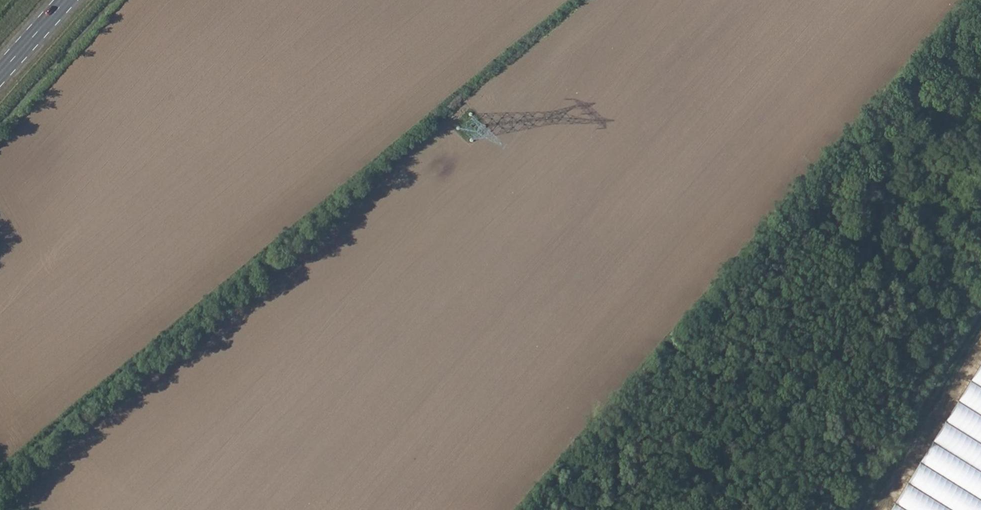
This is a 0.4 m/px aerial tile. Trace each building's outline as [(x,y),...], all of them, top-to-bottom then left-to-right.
[(888,509),(980,509),(980,360),(888,509)]
